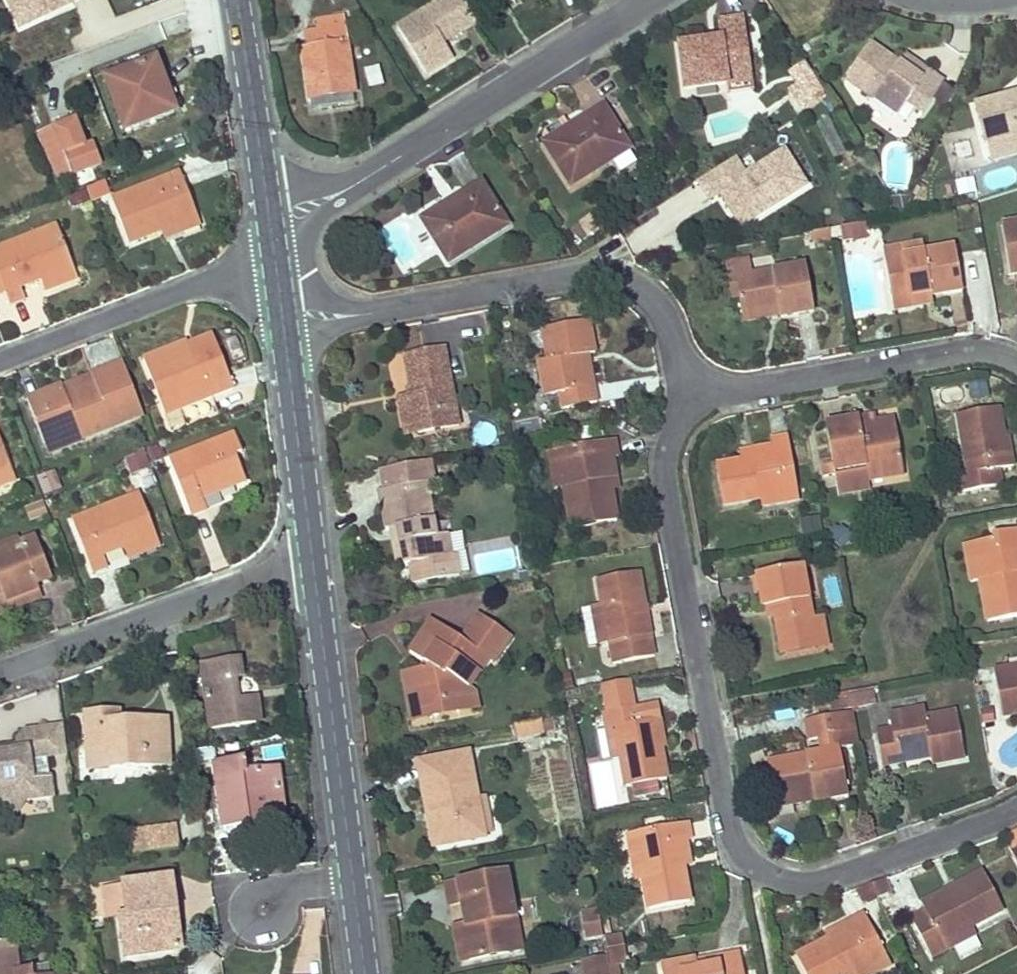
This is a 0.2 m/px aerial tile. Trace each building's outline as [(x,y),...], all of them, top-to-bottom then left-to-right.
[(23,29),(77,5),(75,1),(78,0),(10,0),(23,29)] [(462,0),(442,0),(396,29),(425,74),(452,57),(443,43),(476,22),(475,21),(462,0)] [(300,50),(308,100),(353,93),(342,16),(317,21),(319,33),(306,34),(308,49),(300,50)] [(684,90),(726,85),(724,68),(752,64),(745,17),(719,21),(722,40),(678,46),(684,90)] [(922,81),(899,66),(870,46),(845,82),(897,119),(906,106),(922,116),(944,84),(928,73),(922,81)] [(922,81),(928,73),(905,57),(899,66),(922,81)] [(156,60),(104,79),(104,80),(123,131),(175,112),(156,60)] [(797,87),(815,76),(806,62),(788,73),(797,87)] [(754,81),(752,64),(724,68),(726,85),(754,81)] [(368,88),(384,85),(380,66),(364,69),(368,88)] [(799,109),(826,93),(815,76),(797,87),(789,93),(799,109)] [(353,93),(308,100),(309,110),(354,103),(353,93)] [(1005,101),(1006,106),(998,108),(997,103),(976,109),(986,145),(1016,136),(1016,98),(1005,101)] [(591,118),(546,146),(570,185),(629,148),(603,105),(588,114),(591,118)] [(588,114),(544,142),(546,146),(591,118),(588,114)] [(75,121),(36,136),(56,180),(100,165),(92,142),(85,145),(75,121)] [(986,145),(990,160),(1016,153),(1016,136),(986,145)] [(180,138),(165,144),(169,154),(184,148),(180,138)] [(160,229),(161,231),(196,217),(179,173),(111,199),(127,242),(160,229)] [(959,196),(977,192),(974,178),(956,181),(959,196)] [(110,194),(104,180),(85,188),(91,202),(110,194)] [(468,195),(424,223),(448,262),(508,225),(481,182),(465,192),(468,195)] [(465,192),(422,219),(424,223),(468,195),(465,192)] [(196,217),(161,231),(164,240),(200,226),(196,217)] [(1016,274),(1016,222),(1002,225),(1011,275),(1016,274)] [(864,223),(840,228),(843,241),(854,239),(854,236),(866,234),(864,223)] [(0,249),(0,295),(5,293),(9,304),(24,298),(20,287),(41,279),(42,282),(74,270),(57,227),(0,249)] [(830,228),(810,232),(813,247),(833,243),(830,228)] [(884,249),(885,259),(923,253),(922,243),(884,249)] [(923,253),(885,259),(892,299),(930,292),(931,297),(962,292),(955,247),(923,253)] [(735,277),(741,312),(777,307),(778,316),(779,318),(814,312),(806,264),(735,277)] [(74,270),(42,282),(45,290),(77,277),(74,270)] [(930,292),(892,299),(894,310),(932,304),(931,297),(930,292)] [(777,307),(741,312),(742,321),(778,316),(777,307)] [(578,357),(587,355),(593,354),(587,322),(540,330),(546,361),(537,362),(543,396),(558,393),(560,409),(595,403),(593,387),(583,388),(578,357)] [(210,334),(187,343),(193,361),(217,352),(210,334)] [(141,358),(149,380),(158,376),(163,388),(154,391),(160,408),(176,402),(179,409),(233,388),(217,352),(193,361),(187,343),(186,341),(141,358)] [(460,426),(446,349),(405,356),(413,396),(399,399),(402,418),(414,416),(418,434),(460,426)] [(593,387),(587,355),(578,357),(583,388),(593,387)] [(121,362),(26,399),(44,445),(78,432),(80,439),(142,416),(121,362)] [(158,376),(149,380),(154,391),(163,388),(158,376)] [(176,402),(160,408),(163,415),(179,409),(176,402)] [(968,475),(958,476),(961,492),(1000,484),(997,469),(1006,467),(1001,438),(996,408),(956,415),(962,446),(968,475)] [(405,436),(418,434),(414,416),(402,418),(405,436)] [(873,416),(859,418),(860,426),(874,424),(873,416)] [(860,426),(859,418),(825,424),(833,471),(864,466),(868,481),(903,475),(893,420),(874,424),(860,426)] [(78,432),(44,445),(50,462),(84,448),(80,439),(78,432)] [(216,492),(214,487),(243,477),(235,455),(242,453),(234,434),(168,459),(190,515),(206,508),(201,498),(216,492)] [(752,460),(740,462),(715,466),(722,505),(759,498),(797,492),(788,438),(770,441),(771,448),(750,451),(752,460)] [(1008,438),(1001,438),(1006,467),(1013,466),(1008,438)] [(614,440),(556,450),(563,488),(570,529),(616,520),(611,491),(608,479),(616,478),(612,458),(617,457),(614,440)] [(11,471),(0,442),(0,475),(11,471)] [(962,446),(952,448),(958,476),(968,475),(962,446)] [(563,488),(556,450),(546,452),(553,490),(563,488)] [(129,473),(149,467),(144,451),(125,457),(129,473)] [(750,451),(738,453),(740,462),(752,460),(750,451)] [(380,469),(383,490),(425,483),(434,481),(430,460),(380,469)] [(0,475),(0,485),(15,480),(11,471),(0,475)] [(243,477),(214,487),(216,492),(245,481),(243,477)] [(616,478),(608,479),(611,491),(617,490),(616,478)] [(384,528),(388,528),(396,526),(403,564),(421,561),(448,557),(445,534),(434,535),(425,483),(383,490),(377,491),(384,528)] [(797,492),(759,498),(760,507),(798,500),(797,492)] [(122,547),(124,551),(156,539),(139,494),(72,520),(91,572),(107,567),(103,554),(122,547)] [(954,506),(938,508),(940,516),(955,513),(954,506)] [(818,516),(803,518),(805,532),(820,530),(818,516)] [(396,526),(388,528),(395,565),(403,564),(396,526)] [(973,543),(979,579),(987,621),(1016,616),(1016,530),(992,534),(992,540),(973,543)] [(4,597),(6,602),(38,589),(36,584),(50,579),(35,538),(20,544),(22,550),(6,556),(3,551),(0,552),(0,598),(4,597)] [(3,551),(6,556),(22,550),(20,544),(17,538),(0,544),(0,552),(3,551)] [(156,539),(124,551),(126,558),(159,546),(156,539)] [(979,579),(973,543),(964,545),(970,581),(979,579)] [(448,557),(421,561),(423,573),(451,568),(448,557)] [(761,607),(764,607),(771,605),(773,616),(779,645),(815,638),(812,620),(802,566),(755,574),(761,607)] [(596,580),(601,605),(608,642),(612,663),(652,656),(637,573),(596,580)] [(41,597),(38,589),(6,602),(4,597),(0,598),(0,613),(41,597)] [(608,642),(601,605),(591,607),(598,644),(608,642)] [(771,605),(764,607),(766,617),(773,616),(771,605)] [(403,672),(406,691),(413,691),(417,710),(435,707),(440,699),(456,710),(472,689),(468,687),(486,661),(490,663),(510,637),(478,615),(459,641),(431,620),(408,652),(427,666),(424,671),(421,669),(403,672)] [(815,638),(779,645),(781,656),(827,646),(822,618),(812,620),(815,638)] [(239,661),(203,665),(210,727),(259,722),(256,699),(235,701),(232,678),(241,677),(239,661)] [(993,671),(994,675),(1016,671),(1016,666),(993,671)] [(994,675),(1002,716),(1016,713),(1016,671),(994,675)] [(635,706),(630,680),(621,682),(619,682),(602,685),(607,711),(635,706)] [(871,688),(849,692),(852,708),(874,704),(871,688)] [(456,710),(456,713),(478,709),(472,689),(456,710)] [(413,691),(406,691),(411,721),(456,713),(456,710),(440,699),(435,707),(417,710),(413,691)] [(849,692),(828,696),(830,711),(852,708),(849,692)] [(603,712),(606,730),(614,729),(619,757),(625,786),(664,779),(659,749),(654,720),(642,722),(639,706),(635,706),(607,711),(603,712)] [(881,766),(899,763),(898,756),(928,751),(929,757),(930,763),(963,758),(955,711),(924,717),(923,708),(888,714),(890,729),(876,732),(881,766)] [(767,762),(773,798),(810,792),(812,801),(813,802),(846,796),(838,749),(858,745),(853,712),(805,721),(808,741),(821,739),(823,753),(767,762)] [(118,713),(108,714),(108,722),(118,722),(118,713)] [(108,714),(86,715),(87,753),(108,752),(109,767),(168,765),(166,720),(118,722),(108,722),(108,714)] [(538,719),(514,724),(516,736),(541,732),(538,719)] [(660,719),(654,720),(659,749),(665,748),(660,719)] [(52,757),(66,755),(63,726),(48,728),(52,757)] [(52,757),(48,728),(25,731),(17,743),(17,747),(0,749),(0,806),(15,816),(26,800),(53,797),(51,775),(33,778),(31,759),(52,757)] [(614,729),(606,730),(611,758),(619,757),(614,729)] [(898,756),(899,763),(929,757),(928,751),(898,756)] [(108,752),(87,753),(88,768),(109,767),(108,752)] [(417,762),(426,814),(433,813),(439,845),(483,836),(467,753),(417,762)] [(248,824),(247,814),(282,810),(278,771),(246,774),(245,763),(215,767),(224,827),(248,824)] [(810,792),(773,798),(775,807),(812,801),(810,792)] [(282,810),(247,814),(248,824),(283,820),(282,810)] [(433,813),(426,814),(432,846),(439,845),(433,813)] [(686,824),(634,833),(642,878),(648,908),(688,901),(682,867),(678,842),(685,841),(689,840),(686,824)] [(164,833),(130,838),(133,855),(179,848),(176,826),(163,828),(164,833)] [(163,828),(130,832),(130,838),(164,833),(163,828)] [(642,878),(634,833),(625,835),(634,880),(642,878)] [(685,841),(678,842),(682,867),(689,866),(685,841)] [(945,950),(940,941),(971,925),(1002,909),(981,871),(955,885),(958,890),(951,894),(947,888),(920,903),(924,911),(911,918),(931,957),(945,950)] [(465,926),(463,926),(470,960),(521,951),(507,873),(445,884),(448,905),(461,902),(465,926)] [(127,915),(118,916),(123,957),(171,951),(165,911),(175,909),(170,878),(123,884),(127,915)] [(883,878),(869,883),(876,897),(889,892),(883,878)] [(105,917),(118,916),(127,915),(123,884),(102,887),(105,917)] [(955,885),(947,888),(951,894),(958,890),(955,885)] [(175,909),(165,911),(171,951),(180,950),(175,909)] [(601,909),(582,909),(583,939),(602,939),(601,909)] [(827,938),(794,955),(804,973),(855,973),(886,958),(863,913),(846,923),(848,927),(827,938)] [(846,923),(824,934),(827,938),(848,927),(846,923)] [(971,925),(940,941),(945,950),(975,934),(971,925)] [(470,960),(463,926),(453,928),(459,962),(470,960)] [(619,933),(602,937),(605,949),(622,946),(619,933)] [(17,973),(13,941),(0,943),(0,973),(17,973)] [(622,946),(605,949),(606,956),(608,965),(616,964),(624,962),(622,946)] [(738,954),(718,957),(719,964),(698,968),(696,958),(659,964),(661,973),(742,973),(738,954)] [(718,954),(696,958),(698,968),(719,964),(718,957),(718,954)] [(608,965),(606,956),(581,960),(584,973),(609,973),(608,965)] [(855,973),(872,973),(890,964),(886,958),(855,973)] [(608,965),(609,973),(617,973),(616,964),(608,965)]
